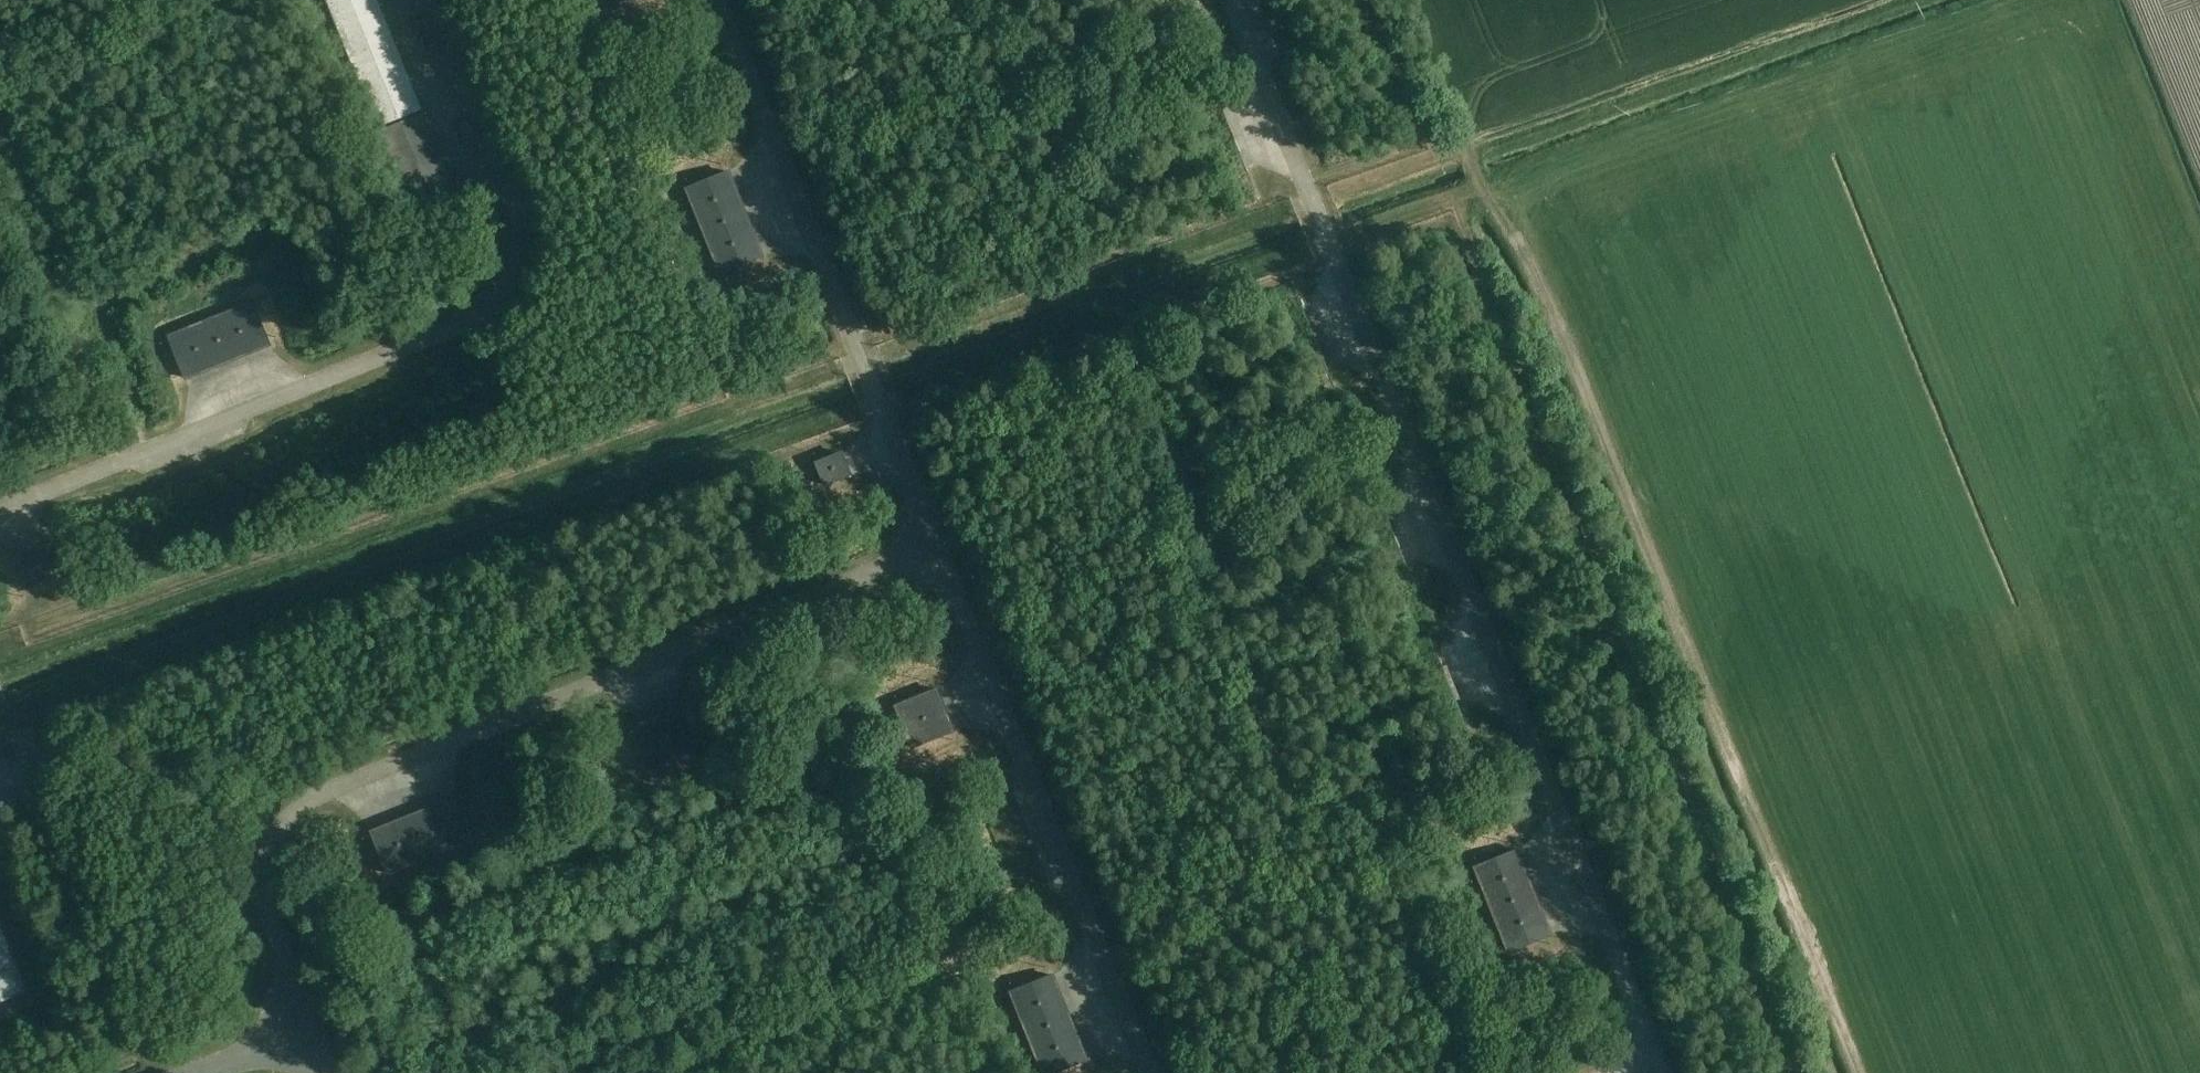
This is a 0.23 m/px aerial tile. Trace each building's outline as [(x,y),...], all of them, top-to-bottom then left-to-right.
[(379,127),(421,110),(377,0),(327,0),(379,127)] [(1064,8),(1084,0),(1060,0),(1064,8)] [(423,114),(380,131),(414,215),(457,197),(423,114)] [(728,171),(686,188),(720,272),(762,255),(728,171)] [(252,302),(168,336),(185,378),(269,344),(252,302)] [(112,411),(107,413),(110,422),(115,419),(112,411)] [(841,452),(816,462),(824,484),(850,474),(841,452)] [(937,688),(895,705),(911,747),(953,730),(937,688)] [(679,706),(638,723),(655,765),(696,748),(679,706)] [(455,797),(370,831),(387,873),(472,839),(455,797)] [(1516,849),(1474,866),(1508,951),(1550,934),(1516,849)] [(24,990),(0,932),(0,1000),(24,990)] [(1010,991),(1043,1072),(1050,1072),(1086,1059),(1052,974),(1010,991)]
